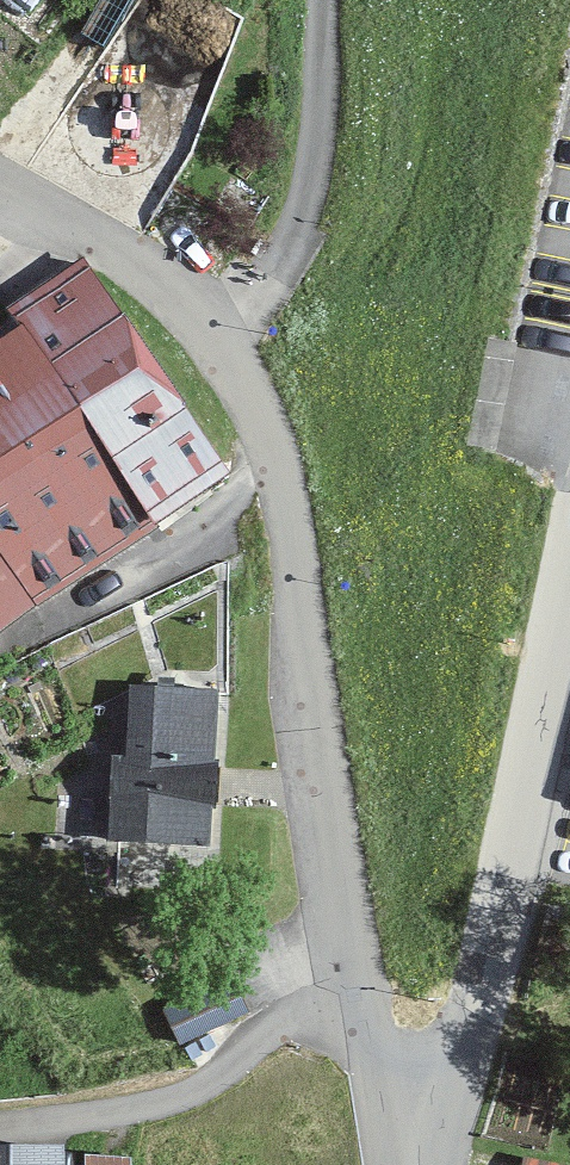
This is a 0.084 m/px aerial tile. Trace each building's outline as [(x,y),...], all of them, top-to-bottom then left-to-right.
[(81,415),(149,520),(219,471),(80,269),(15,316),(81,415)] [(81,415),(15,316),(0,326),(0,463),(81,415)] [(81,415),(0,463),(0,504),(52,581),(149,520),(81,415)] [(52,581),(0,504),(0,619),(52,581)] [(213,844),(224,686),(120,679),(109,837),(213,844)] [(0,1143),(0,1164),(68,1164),(68,1145),(0,1143)] [(142,1147),(93,1147),(93,1164),(142,1164),(142,1147)]
